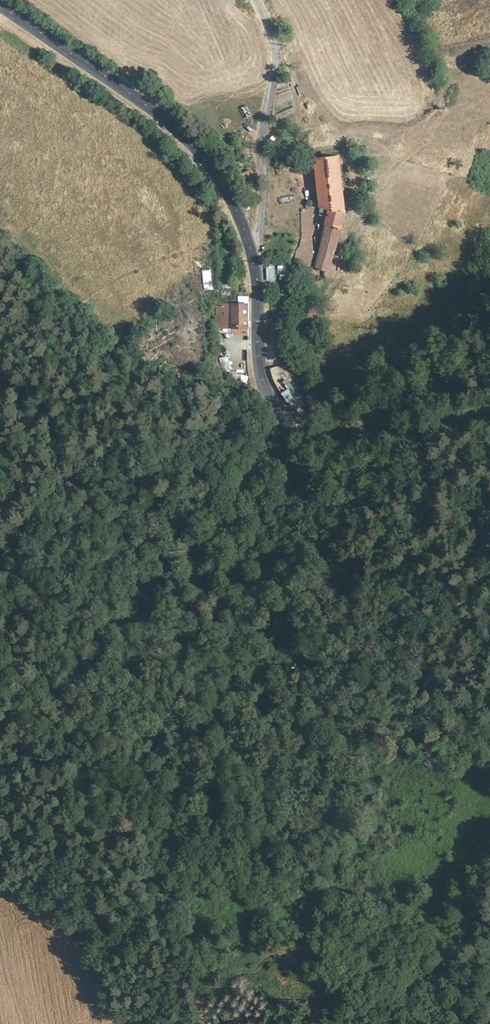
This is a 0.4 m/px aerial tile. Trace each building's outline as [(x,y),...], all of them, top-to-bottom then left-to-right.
[(342,165),(316,161),(321,206),(329,207),(327,225),(328,226),(315,268),(329,272),(346,212),(342,165)] [(312,225),(312,206),(307,205),(307,210),(303,209),(302,234),(311,235),(312,225)] [(299,248),(313,252),(311,235),(302,234),(299,248)] [(296,262),(310,266),(313,252),(299,248),(296,262)] [(343,273),(348,255),(343,253),(337,272),(343,273)] [(210,258),(200,260),(203,283),(213,282),(210,258)] [(267,282),(276,281),(275,266),(266,267),(267,282)] [(232,325),(249,326),(250,297),(240,296),(239,303),(233,303),(232,325)] [(227,380),(246,382),(247,375),(227,373),(227,380)]
